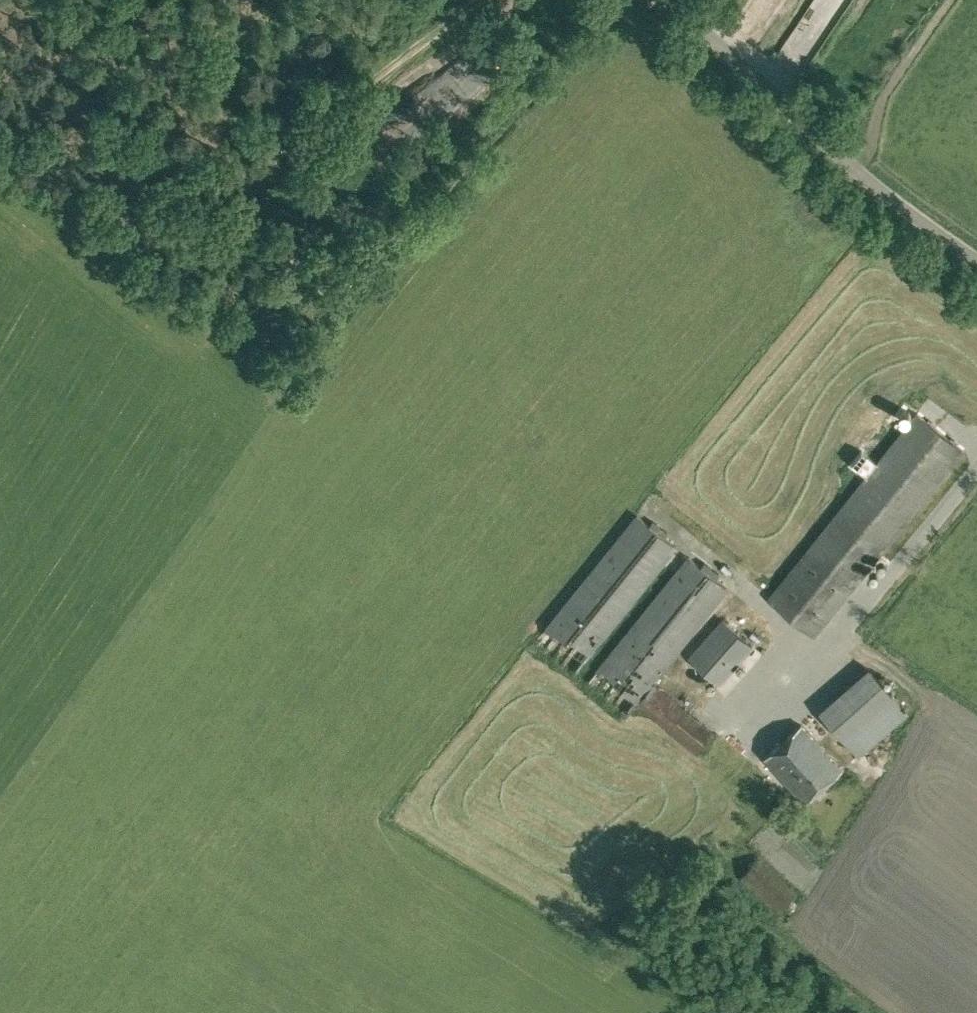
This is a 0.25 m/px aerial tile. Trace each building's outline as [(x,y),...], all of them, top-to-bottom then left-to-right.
[(963,450),(917,413),(769,598),(815,635),(963,450)] [(676,546),(635,512),(536,639),(575,671),(676,546)] [(728,588),(689,556),(588,681),(627,712),(634,703),(653,681),(728,588)] [(753,646),(723,619),(690,656),(720,683),(753,646)] [(823,713),(846,740),(894,695),(872,670),(823,713)] [(716,732),(653,681),(634,703),(697,754),(716,732)] [(859,755),(908,712),(894,695),(846,740),(859,755)] [(805,801),(842,770),(803,724),(766,755),(805,801)]
